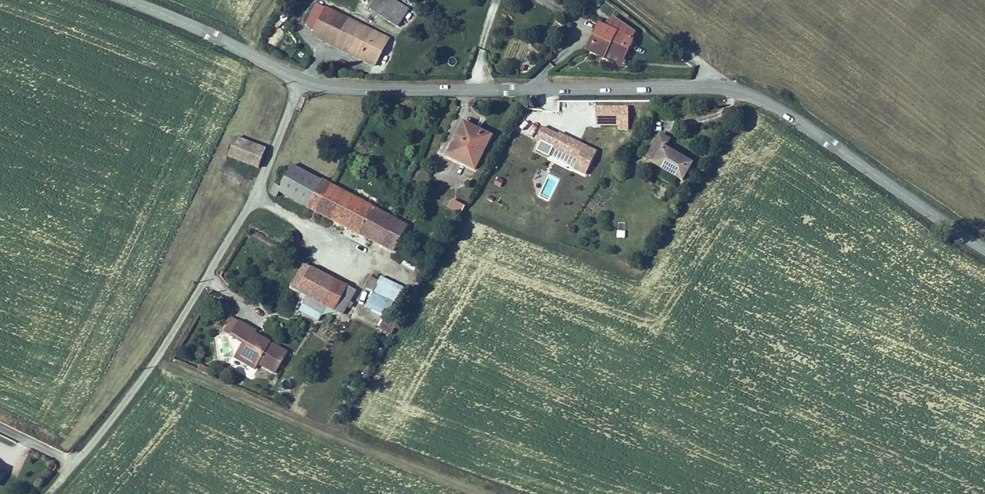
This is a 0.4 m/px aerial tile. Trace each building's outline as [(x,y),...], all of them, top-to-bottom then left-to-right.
[(417,14),(400,5),(397,11),(414,19),(417,14)] [(386,70),(399,43),(324,8),(314,30),(325,35),(323,40),(386,70)] [(414,19),(397,11),(390,22),(407,32),(414,19)] [(623,64),(633,44),(600,26),(586,52),(602,60),(606,54),(623,64)] [(559,110),(559,95),(540,94),(540,109),(559,110)] [(594,126),(628,128),(630,106),(594,104),(594,101),(570,100),(570,104),(578,105),(577,112),(571,111),(571,122),(586,123),(585,140),(593,140),(594,126)] [(546,160),(585,176),(597,148),(541,124),(534,140),(552,147),(546,160)] [(496,145),(469,132),(452,166),(479,179),(496,145)] [(688,186),(698,170),(671,154),(676,146),(666,139),(654,158),(662,163),(659,168),(688,186)] [(270,154),(240,142),(233,161),(262,173),(270,154)] [(348,151),(338,146),(332,156),(341,162),(348,151)] [(651,163),(659,168),(662,163),(654,158),(651,163)] [(312,218),(317,220),(323,209),(327,211),(336,196),(327,191),(294,173),(286,188),(279,184),(269,202),(276,206),(279,200),(312,218)] [(347,208),(349,203),(342,199),(336,196),(327,211),(323,209),(317,220),(335,230),(347,208)] [(373,251),(388,224),(349,203),(347,208),(335,230),(343,235),(373,251)] [(469,215),(456,209),(452,218),(464,224),(469,215)] [(402,232),(388,224),(373,251),(386,259),(402,232)] [(366,288),(374,290),(377,278),(370,276),(366,288)] [(310,309),(313,311),(320,300),(312,295),(319,284),(308,278),(295,301),(310,309)] [(327,288),(319,284),(312,295),(320,300),(327,288)] [(313,311),(325,318),(338,295),(327,288),(320,300),(313,311)] [(393,310),(398,295),(383,289),(382,293),(374,290),(370,302),(377,304),(372,320),(393,327),(398,312),(393,310)] [(338,295),(325,318),(329,320),(343,298),(338,295)] [(411,299),(398,295),(393,310),(398,312),(406,314),(411,299)] [(343,298),(329,320),(345,329),(359,306),(343,298)] [(304,319),(323,330),(329,320),(325,318),(313,311),(310,309),(304,319)] [(242,366),(248,370),(261,350),(255,346),(256,343),(240,333),(230,348),(242,355),(247,358),(242,366)] [(261,350),(248,370),(249,371),(248,374),(257,379),(258,376),(275,387),(288,366),(261,350)] [(234,369),(245,376),(248,370),(242,366),(247,358),(242,355),(234,369)] [(248,370),(245,376),(255,382),(257,379),(248,374),(249,371),(248,370)] [(4,487),(12,470),(0,465),(0,486),(4,487)]
